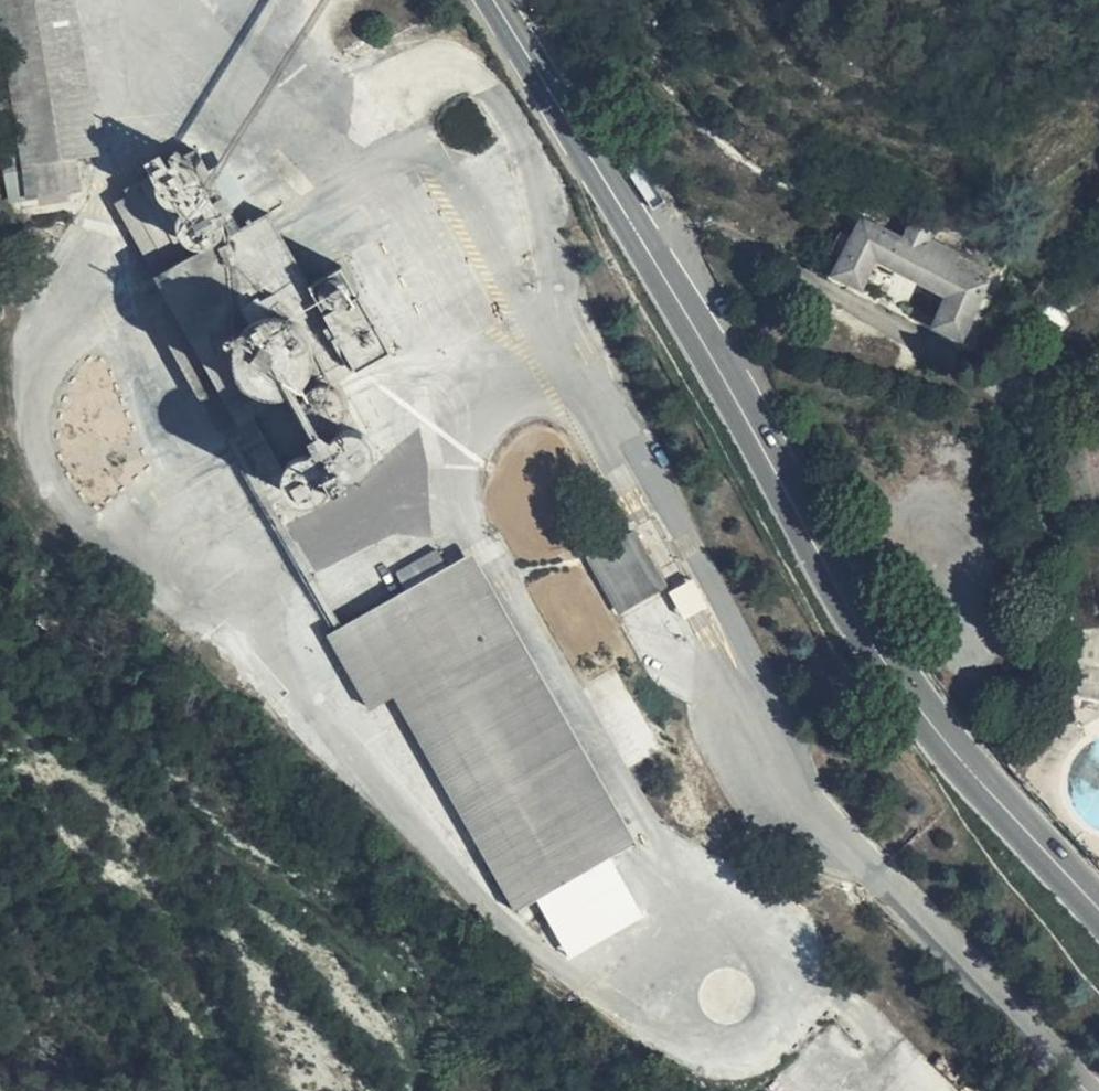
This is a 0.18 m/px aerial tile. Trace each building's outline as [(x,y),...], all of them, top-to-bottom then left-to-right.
[(11,99),(0,102),(0,157),(13,202),(24,200),(48,195),(82,191),(77,157),(99,153),(75,0),(0,0),(0,27),(11,99)] [(249,225),(204,146),(193,152),(169,165),(164,152),(148,161),(154,173),(125,188),(129,195),(114,204),(156,278),(138,287),(221,433),(252,415),(306,508),(380,468),(327,374),(355,359),(361,368),(393,350),(346,268),(311,286),(270,214),(249,225)] [(902,241),(862,221),(834,275),(861,288),(874,260),(947,297),(931,329),(958,342),(987,284),(950,265),(954,256),(927,242),(929,239),(908,229),(902,241)] [(661,547),(647,522),(598,548),(612,574),(605,577),(624,611),(679,581),(673,568),(675,559),(668,549),(661,547)] [(440,572),(398,595),(328,635),(371,713),(395,699),(516,910),(636,843),(473,553),(440,572)] [(390,581),(398,595),(440,572),(432,556),(390,581)]
